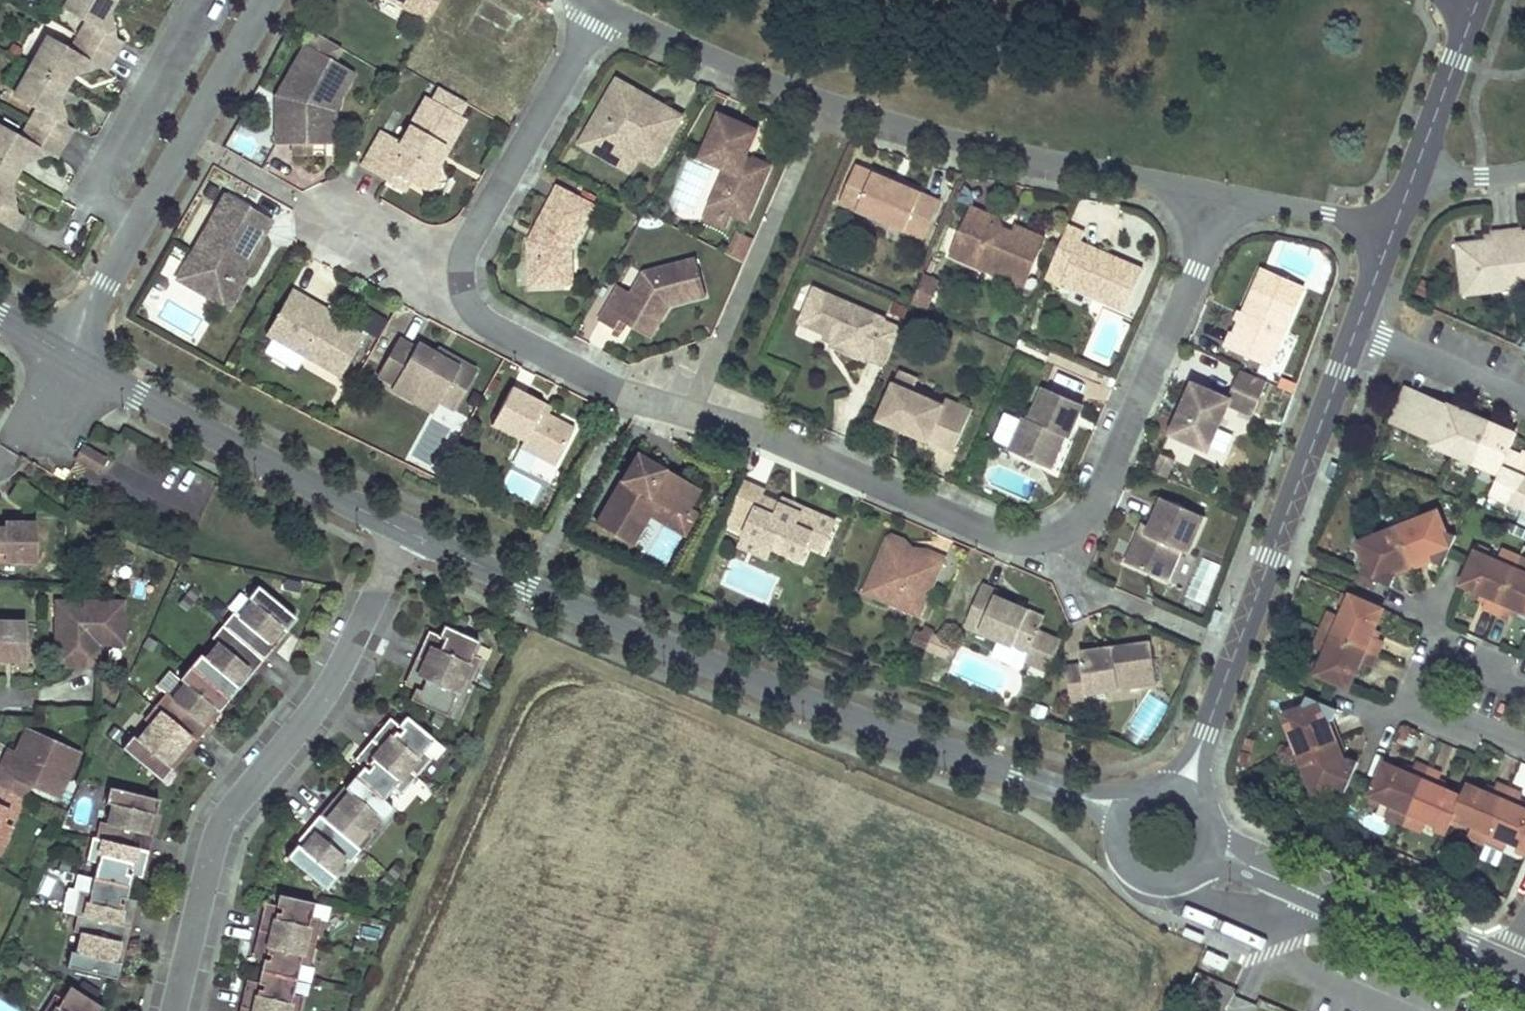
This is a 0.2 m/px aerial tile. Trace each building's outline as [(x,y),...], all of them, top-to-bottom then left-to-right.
[(112,0),(69,0),(64,10),(85,22),(78,35),(113,56),(122,40),(116,37),(111,18),(104,14),(112,0)] [(426,19),(431,10),(437,0),(393,0),(426,19)] [(99,67),(105,71),(113,56),(78,35),(71,48),(49,36),(31,67),(64,85),(74,68),(80,72),(99,67)] [(334,113),(355,75),(306,47),(296,63),(311,71),(294,102),(294,108),(277,108),(276,146),(294,146),(311,146),(326,146),(327,115),(329,110),(334,113)] [(294,102),(311,71),(296,63),(277,98),(277,108),(294,108),(294,102)] [(55,101),(64,85),(31,67),(14,97),(36,109),(28,123),(61,141),(70,126),(64,122),(61,105),(55,101)] [(646,102),(641,99),(644,95),(615,79),(578,143),(595,153),(604,138),(624,149),(631,136),(660,152),(680,116),(649,98),(646,102)] [(464,120),(426,98),(400,142),(381,132),(362,166),(387,181),(392,172),(409,182),(424,190),(431,188),(439,174),(437,168),(432,166),(443,147),(447,150),(464,120)] [(757,130),(718,114),(699,158),(724,169),(716,188),(727,193),(728,195),(722,210),(731,214),(747,221),(770,165),(753,158),(749,166),(742,163),(757,130)] [(61,141),(28,123),(21,135),(0,123),(0,164),(14,172),(24,155),(31,159),(46,153),(52,156),(61,141)] [(660,152),(631,136),(624,149),(604,138),(595,153),(629,171),(637,156),(652,165),(660,152)] [(311,146),(294,146),(293,157),(311,157),(311,146)] [(447,150),(443,147),(432,166),(437,168),(447,150)] [(14,172),(0,164),(0,222),(14,230),(23,214),(17,211),(12,192),(5,188),(14,172)] [(922,240),(939,202),(901,185),(898,191),(888,186),(890,180),(874,173),(873,174),(858,167),(842,205),(857,211),(857,212),(922,240)] [(409,182),(392,172),(387,181),(405,190),(409,182)] [(898,191),(901,185),(890,180),(888,186),(898,191)] [(591,205),(554,186),(531,231),(536,234),(533,240),(527,237),(526,241),(528,286),(560,285),(559,260),(568,260),(568,250),(591,205)] [(731,214),(722,210),(728,195),(727,193),(716,188),(709,205),(704,219),(725,228),(731,214)] [(249,225),(244,222),(251,210),(226,196),(186,265),(197,271),(200,285),(232,303),(240,291),(237,282),(241,275),(265,234),(263,233),(249,225)] [(977,211),(972,208),(949,257),(994,277),(999,266),(1030,280),(1046,241),(1016,228),(1012,237),(1003,233),(1005,229),(995,224),(997,220),(977,211)] [(272,222),(251,210),(244,222),(249,225),(263,233),(265,234),(272,222)] [(1016,228),(997,220),(995,224),(1005,229),(1003,233),(1012,237),(1016,228)] [(1111,266),(1077,251),(1081,244),(1084,235),(1068,227),(1068,228),(1051,269),(1050,270),(1067,276),(1063,284),(1126,312),(1145,271),(1114,258),(1111,266)] [(1513,289),(1524,287),(1524,237),(1523,237),(1523,231),(1522,227),(1506,229),(1513,289)] [(1513,289),(1506,229),(1492,231),(1492,235),(1493,239),(1487,240),(1457,243),(1463,294),(1513,289)] [(536,234),(531,231),(527,237),(533,240),(536,234)] [(1111,266),(1114,258),(1081,244),(1077,251),(1111,266)] [(656,323),(666,304),(703,295),(693,257),(641,270),(628,292),(616,285),(596,319),(616,330),(621,321),(626,311),(634,316),(641,314),(656,323)] [(569,284),(568,260),(559,260),(560,285),(569,284)] [(197,271),(186,265),(178,280),(229,310),(232,303),(200,285),(197,271)] [(1030,280),(999,266),(994,277),(1025,291),(1030,280)] [(1271,369),(1306,289),(1264,270),(1235,335),(1232,334),(1226,349),(1271,369)] [(241,275),(237,282),(240,291),(247,278),(241,275)] [(938,282),(924,276),(922,281),(936,287),(938,282)] [(936,287),(922,281),(912,304),(926,310),(936,287)] [(885,366),(901,329),(883,321),(884,317),(814,287),(799,323),(824,334),(835,339),(832,345),(866,359),(866,358),(885,366)] [(340,376),(363,335),(325,314),(323,318),(302,307),(306,299),(290,290),(266,334),(340,376)] [(327,311),(306,299),(302,307),(323,318),(325,314),(327,311)] [(375,335),(385,318),(362,306),(352,323),(375,335)] [(634,316),(626,311),(621,321),(648,337),(656,323),(641,314),(634,316)] [(835,339),(824,334),(822,340),(832,345),(835,339)] [(431,351),(414,341),(411,345),(395,336),(374,372),(391,382),(388,386),(409,398),(415,387),(436,399),(451,408),(474,369),(448,354),(445,359),(431,351)] [(919,380),(899,372),(894,384),(914,392),(919,380)] [(1269,384),(1242,372),(1229,400),(1194,385),(1171,437),(1210,454),(1229,409),(1254,419),(1269,384)] [(944,406),(914,392),(894,384),(878,421),(954,453),(972,410),(947,399),(944,406)] [(436,399),(415,387),(409,398),(430,410),(436,399)] [(548,414),(541,411),(544,404),(511,387),(492,425),(524,442),(521,448),(555,466),(574,428),(548,414)] [(1446,413),(1449,407),(1435,401),(1421,395),(1406,388),(1404,395),(1418,401),(1432,407),(1446,413)] [(1063,440),(1068,442),(1081,409),(1042,392),(1028,422),(1023,420),(1008,454),(1049,472),(1059,450),(1054,447),(1058,440),(1062,441),(1063,440)] [(1475,467),(1498,477),(1509,451),(1516,436),(1493,426),(1471,416),(1449,407),(1446,413),(1432,407),(1418,401),(1404,395),(1391,423),(1406,430),(1419,436),(1433,442),(1431,447),(1453,457),(1475,467)] [(551,408),(544,404),(541,411),(548,414),(551,408)] [(105,459),(83,447),(75,460),(98,473),(105,459)] [(1524,505),(1524,458),(1523,457),(1509,451),(1498,477),(1490,496),(1523,510),(1524,505)] [(632,543),(649,514),(656,501),(683,516),(688,508),(698,489),(636,453),(596,522),(632,543)] [(1163,455),(1155,474),(1164,478),(1172,459),(1163,455)] [(744,483),(724,527),(745,537),(772,549),(801,562),(809,546),(822,552),(835,523),(816,514),(813,520),(780,506),(762,498),(765,492),(744,483)] [(1206,518),(1162,499),(1150,527),(1147,534),(1140,531),(1126,562),(1169,581),(1183,551),(1190,554),(1206,518)] [(813,520),(816,514),(783,500),(780,506),(813,520)] [(656,501),(649,514),(684,534),(697,513),(688,508),(683,516),(656,501)] [(1433,560),(1434,561),(1444,566),(1457,535),(1444,530),(1437,512),(1398,528),(1414,567),(1427,562),(1425,557),(1431,555),(1433,560)] [(4,552),(4,559),(4,562),(35,562),(35,523),(5,523),(5,527),(0,527),(0,552),(4,552)] [(1147,534),(1150,527),(1143,524),(1140,531),(1147,534)] [(1398,568),(1400,573),(1414,567),(1398,528),(1359,543),(1366,561),(1361,573),(1391,586),(1396,577),(1395,575),(1393,570),(1398,568)] [(894,535),(886,540),(898,545),(903,553),(909,556),(912,550),(905,540),(894,535)] [(772,549),(745,537),(740,547),(768,559),(772,549)] [(893,605),(921,617),(946,558),(929,551),(927,556),(912,550),(909,556),(903,553),(898,545),(886,540),(868,581),(898,594),(893,605)] [(1479,547),(1472,563),(1463,584),(1480,591),(1481,591),(1489,595),(1486,602),(1485,604),(1484,607),(1496,613),(1520,557),(1503,550),(1497,562),(1487,558),(1490,552),(1479,547)] [(1496,613),(1509,618),(1510,615),(1512,613),(1515,606),(1521,609),(1523,609),(1524,610),(1524,559),(1520,557),(1496,613)] [(1183,600),(1202,609),(1222,566),(1203,558),(1183,600)] [(898,594),(868,581),(863,592),(893,605),(898,594)] [(233,611),(223,624),(265,659),(278,642),(272,637),(282,626),(286,629),(297,617),(293,614),(257,585),(247,597),(253,601),(240,617),(233,611)] [(1035,634),(1041,620),(995,599),(998,593),(983,586),(965,627),(998,642),(991,659),(1018,671),(1026,655),(1029,666),(1047,674),(1059,645),(1035,634)] [(1489,595),(1481,591),(1480,591),(1477,598),(1486,602),(1489,595)] [(1374,627),(1382,610),(1345,594),(1341,604),(1346,607),(1342,617),(1330,612),(1322,630),(1377,653),(1383,641),(1380,639),(1378,638),(1371,635),(1374,628),(1374,627)] [(100,602),(56,602),(56,666),(89,666),(89,637),(97,637),(97,641),(98,641),(124,641),(124,606),(100,606),(100,602)] [(1521,609),(1515,606),(1512,613),(1518,616),(1521,609)] [(24,661),(24,622),(0,622),(0,661),(24,661)] [(265,659),(223,624),(212,637),(218,643),(206,658),(200,653),(190,666),(229,698),(239,686),(235,682),(244,670),(250,675),(265,659)] [(428,637),(418,657),(472,683),(483,659),(475,656),(482,642),(452,628),(445,625),(440,637),(445,639),(443,644),(428,637)] [(286,629),(282,626),(272,637),(278,642),(288,631),(286,629)] [(1381,631),(1374,628),(1371,635),(1378,638),(1381,631)] [(1377,653),(1322,630),(1314,647),(1327,653),(1322,663),(1316,660),(1312,671),(1335,681),(1348,687),(1356,669),(1357,667),(1360,661),(1365,664),(1369,665),(1372,666),(1377,653)] [(440,637),(430,632),(428,637),(443,644),(445,639),(440,637)] [(932,635),(926,648),(940,655),(946,641),(932,635)] [(97,637),(89,637),(89,666),(98,666),(98,641),(97,641),(97,637)] [(1087,700),(1085,695),(1157,686),(1152,644),(1112,649),(1113,655),(1101,657),(1101,651),(1080,654),(1081,668),(1068,669),(1073,701),(1087,700)] [(472,683),(418,657),(409,679),(424,686),(422,690),(416,688),(411,699),(447,716),(454,703),(461,706),(472,683)] [(1360,661),(1357,667),(1363,670),(1365,664),(1360,661)] [(229,698),(190,666),(179,678),(185,683),(172,698),(166,692),(155,705),(197,740),(210,724),(204,719),(214,707),(218,711),(229,698)] [(244,670),(235,682),(239,686),(241,687),(250,675),(244,670)] [(424,686),(409,679),(406,683),(416,688),(422,690),(424,686)] [(1151,740),(1167,703),(1149,695),(1133,732),(1151,740)] [(1308,696),(1286,715),(1300,753),(1340,739),(1336,728),(1330,730),(1328,725),(1334,723),(1339,710),(1308,696)] [(197,740),(155,705),(144,719),(151,724),(138,739),(133,735),(122,747),(161,780),(172,767),(167,763),(177,752),(183,757),(197,740)] [(218,711),(214,707),(204,719),(210,724),(220,712),(218,711)] [(387,723),(373,739),(418,776),(433,758),(425,751),(435,740),(408,716),(399,726),(403,729),(400,733),(387,723)] [(399,726),(390,719),(387,723),(400,733),(403,729),(399,726)] [(21,798),(28,785),(50,796),(60,776),(67,780),(79,754),(26,729),(16,751),(6,773),(0,771),(0,788),(21,798)] [(365,766),(357,776),(384,800),(394,788),(402,795),(418,776),(373,739),(360,756),(372,766),(369,770),(365,766)] [(1344,750),(1340,739),(1300,753),(1315,791),(1332,783),(1344,789),(1357,760),(1347,756),(1341,759),(1339,752),(1344,750)] [(16,751),(9,748),(0,767),(0,771),(6,773),(16,751)] [(177,752),(167,763),(172,767),(173,769),(183,757),(177,752)] [(372,766),(360,756),(356,760),(365,766),(369,770),(372,766)] [(1408,773),(1384,762),(1373,787),(1368,797),(1377,801),(1379,796),(1390,802),(1387,807),(1385,812),(1421,829),(1424,822),(1426,818),(1434,821),(1433,825),(1444,830),(1449,819),(1459,795),(1436,784),(1441,773),(1414,761),(1408,773)] [(60,776),(50,796),(58,799),(67,780),(60,776)] [(335,799),(320,815),(362,851),(373,837),(367,832),(380,817),(385,821),(395,809),(384,800),(357,776),(346,789),(351,793),(341,804),(335,799)] [(1514,848),(1524,853),(1524,810),(1515,806),(1520,793),(1495,782),(1490,794),(1465,783),(1459,795),(1449,819),(1460,824),(1462,818),(1472,823),(1469,828),(1467,835),(1501,850),(1504,843),(1503,843),(1506,838),(1516,842),(1514,848)] [(101,822),(97,838),(150,851),(154,830),(147,828),(150,813),(156,815),(160,799),(148,796),(110,787),(107,803),(113,804),(109,824),(101,822)] [(346,789),(344,787),(335,799),(341,804),(351,793),(346,789)] [(10,828),(8,827),(1,823),(7,811),(14,814),(21,798),(0,788),(0,848),(10,828)] [(1390,802),(1379,796),(1377,801),(1387,807),(1390,802)] [(7,811),(1,823),(8,827),(14,814),(7,811)] [(156,815),(150,813),(147,828),(154,830),(158,815),(156,815)] [(299,845),(288,857),(327,890),(338,877),(332,873),(345,858),(351,863),(362,851),(320,815),(307,832),(313,837),(303,849),(299,845)] [(1472,823),(1462,818),(1460,824),(1469,828),(1472,823)] [(307,832),(297,844),(299,845),(303,849),(313,837),(307,832)] [(97,838),(93,837),(88,861),(98,863),(94,878),(130,887),(133,874),(127,873),(129,868),(145,872),(150,851),(97,838)] [(1516,842),(1506,838),(1503,843),(1504,843),(1514,848),(1516,842)] [(145,872),(129,868),(127,873),(133,874),(143,877),(145,872)] [(81,891),(75,914),(79,915),(131,927),(137,907),(120,903),(122,898),(127,899),(130,887),(94,878),(91,893),(81,891)] [(314,903),(279,895),(276,907),(281,909),(280,914),(264,910),(259,931),(316,944),(321,921),(311,918),(314,903)] [(122,898),(120,903),(137,907),(138,901),(127,899),(122,898)] [(276,907),(265,905),(264,910),(280,914),(281,909),(276,907)] [(131,927),(79,915),(75,931),(83,933),(79,953),(72,951),(68,967),(110,977),(118,979),(121,963),(115,961),(119,946),(127,948),(131,927)] [(264,959),(261,972),(297,980),(300,965),(310,968),(316,944),(259,931),(254,952),(270,955),(269,961),(264,959)] [(123,963),(127,948),(119,946),(115,961),(121,963),(123,963)] [(270,955),(254,952),(253,957),(264,959),(269,961),(270,955)] [(241,1007),(257,1010),(300,1010),(303,997),(293,995),(297,980),(261,972),(258,984),(263,985),(262,990),(246,987),(241,1007)] [(258,984),(247,981),(246,987),(262,990),(263,985),(258,984)] [(50,1010),(107,1010),(108,1010),(103,1007),(74,989),(66,1002),(59,997),(50,1010)]
